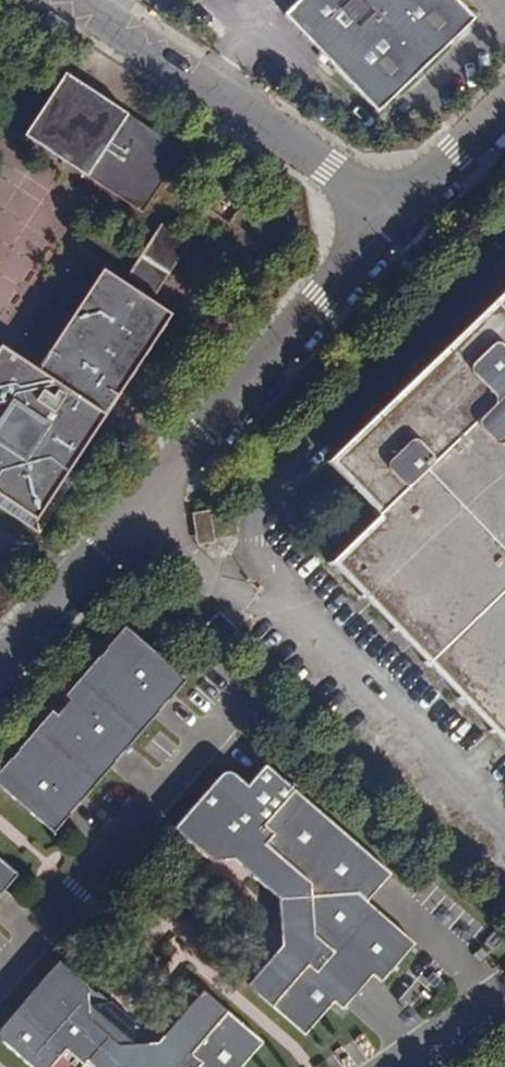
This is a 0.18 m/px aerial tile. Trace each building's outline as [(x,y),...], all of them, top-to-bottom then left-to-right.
[(283,14),(375,110),(474,17),(458,0),(298,0),(283,14)] [(20,133),(82,175),(123,114),(62,71),(20,133)] [(152,291),(185,240),(156,221),(123,272),(152,291)] [(37,532),(77,472),(68,467),(168,311),(99,266),(32,369),(0,349),(0,508),(37,532)] [(210,513),(192,515),(197,548),(214,545),(210,513)] [(504,747),(504,650),(412,553),(363,599),(417,655),(504,747)] [(53,834),(185,681),(129,632),(117,633),(106,645),(111,650),(100,664),(94,660),(67,691),(71,702),(58,718),(45,718),(19,747),(24,751),(11,767),(6,762),(0,769),(0,789),(53,834)] [(111,650),(106,645),(94,660),(100,664),(111,650)] [(11,767),(24,751),(19,747),(6,762),(11,767)] [(222,771),(177,824),(179,836),(210,862),(213,862),(214,856),(235,856),(253,871),(249,876),(276,899),(278,921),(285,924),(286,949),(270,968),(265,963),(251,979),(253,993),(305,1036),(334,1002),(342,1010),(372,976),(380,983),(413,944),(365,902),(389,875),(263,765),(245,786),(229,771),(222,771)] [(235,856),(214,856),(213,862),(233,861),(249,876),(253,871),(235,856)] [(17,875),(0,860),(0,894),(17,875)] [(286,949),(285,924),(278,921),(280,946),(265,963),(270,968),(286,949)] [(29,1066),(52,1066),(65,1052),(82,1066),(242,1066),(262,1043),(209,997),(196,997),(172,1026),(168,1022),(164,1026),(160,1022),(137,1022),(93,984),(89,988),(63,966),(54,967),(0,1030),(0,1038),(2,1044),(29,1066)]
